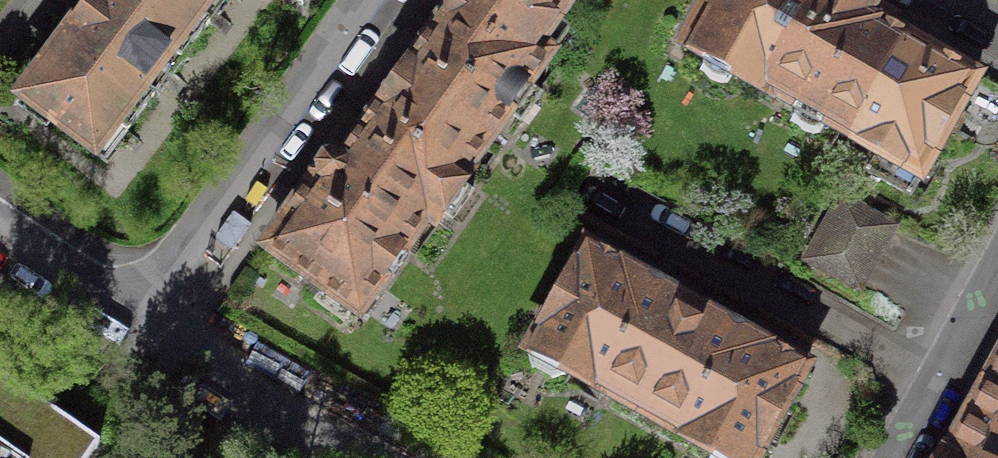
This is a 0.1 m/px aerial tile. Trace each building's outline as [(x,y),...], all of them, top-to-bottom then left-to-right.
[(20,99),(94,154),(116,125),(126,132),(155,94),(145,87),(171,53),(181,60),(209,22),(200,15),(211,0),(95,0),(94,1),(93,0),(91,0),(82,12),(72,26),(74,28),(20,99)] [(450,2),(449,6),(448,11),(449,13),(411,65),(410,64),(403,75),(448,106),(441,116),(485,148),(550,58),(537,49),(469,0),(453,0),(450,2)] [(537,49),(572,0),(469,0),(537,49)] [(771,93),(798,46),(791,42),(815,0),(711,0),(686,45),(771,93)] [(771,93),(773,94),(774,93),(852,137),(908,39),(898,33),(888,27),(891,22),(853,0),(815,0),(791,42),(798,46),(771,93)] [(977,78),(908,39),(852,137),(878,152),(867,172),(910,197),(949,127),(977,78)] [(343,160),(341,163),(382,192),(386,187),(429,218),(434,221),(466,177),(465,176),(485,148),(441,116),(448,106),(403,75),(392,90),(381,105),(382,106),(343,160)] [(339,158),(331,158),(326,160),(321,165),(319,172),(320,174),(267,247),(326,289),(317,302),(344,322),(353,309),(360,314),(429,218),(386,187),(382,192),(341,163),(343,160),(339,158)] [(895,228),(841,198),(807,260),(860,290),(878,259),(895,228)] [(566,372),(639,412),(696,307),(671,293),(672,292),(662,287),(587,246),(529,351),(530,352),(528,355),(532,369),(550,379),(565,375),(566,372)] [(639,412),(711,452),(709,455),(710,457),(757,457),(807,367),(732,326),(722,320),(722,321),(696,307),(639,412)] [(99,443),(0,375),(0,457),(89,457),(99,443)] [(991,384),(973,418),(951,457),(997,457),(997,387),(991,384)]
